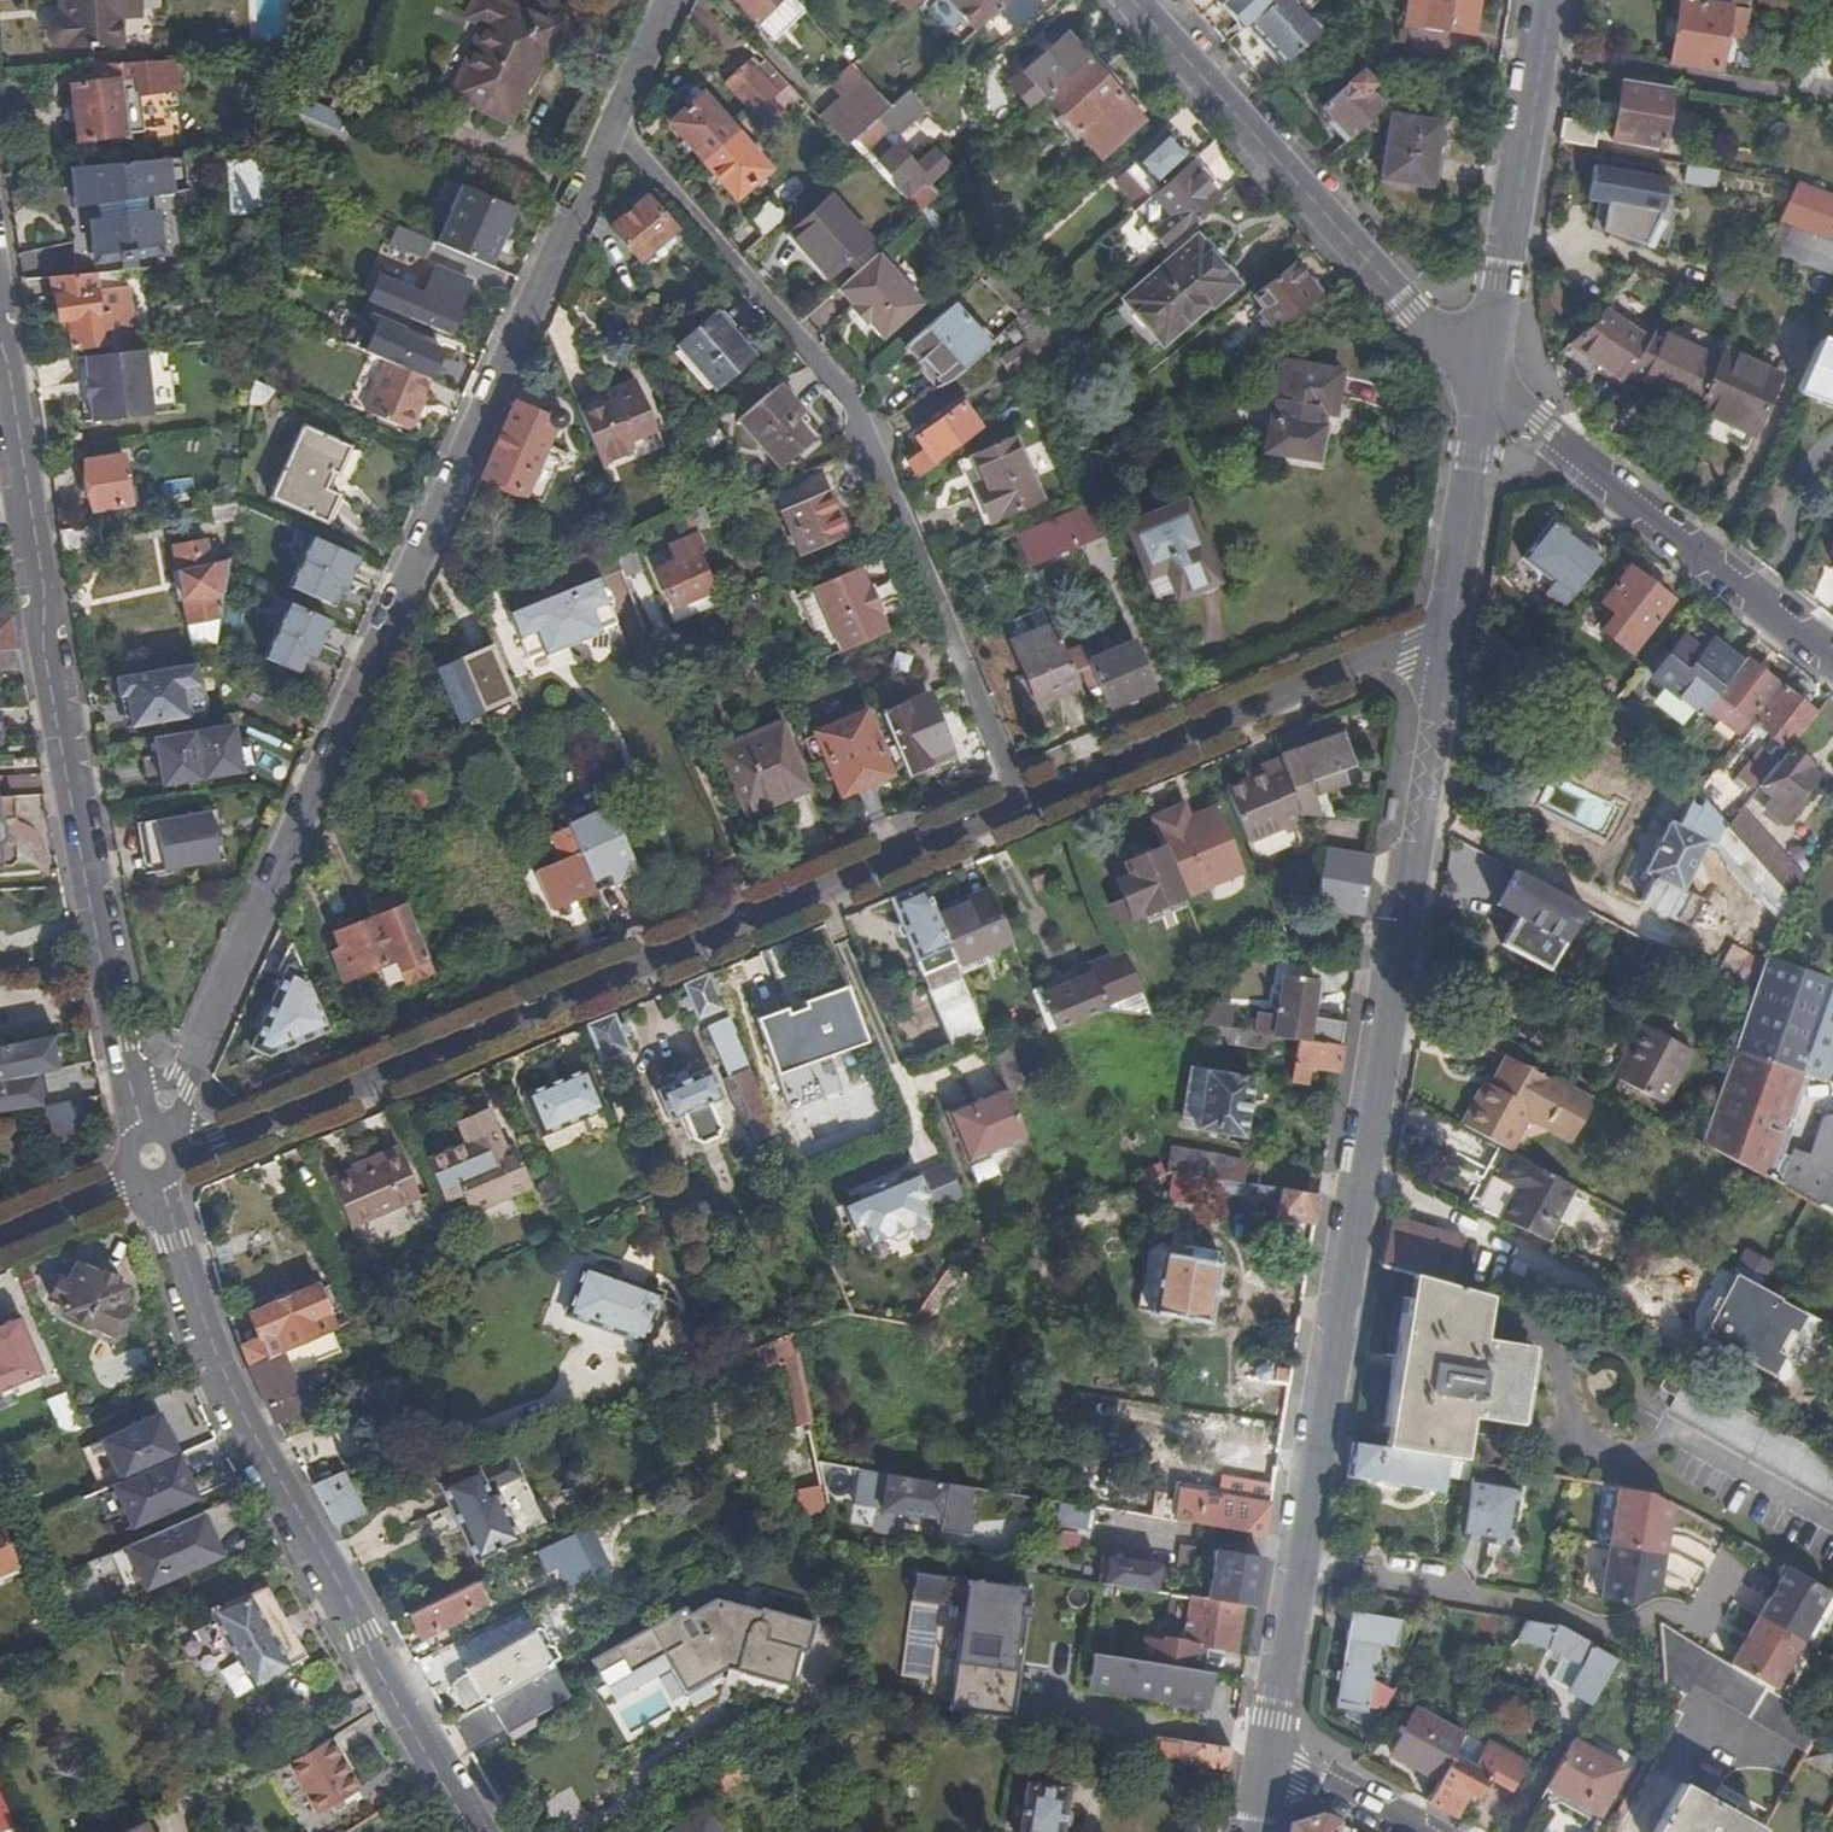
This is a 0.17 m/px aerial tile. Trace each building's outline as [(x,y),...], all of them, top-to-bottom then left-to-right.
[(64,11),(58,12),(54,14),(50,19),(49,22),(48,28),(49,32),(51,36),(54,40),(61,44),(67,45),(67,47),(123,43),(121,14),(142,12),(141,0),(63,0),(64,11)] [(495,1),(493,0),(475,0),(466,19),(484,26),(495,1)] [(642,0),(626,0),(624,4),(637,11),(641,1),(642,0)] [(794,0),(736,0),(771,40),(803,11),(794,0)] [(911,13),(925,1),(924,0),(899,0),(911,13)] [(975,32),(1010,0),(946,0),(975,32)] [(1247,25),(1248,24),(1274,0),(1225,0),(1247,25)] [(1248,24),(1285,63),(1321,30),(1293,0),(1274,0),(1248,24)] [(1363,14),(1366,14),(1368,0),(1357,0),(1363,14)] [(1405,23),(1423,25),(1427,0),(1408,0),(1405,23)] [(1423,25),(1473,34),(1479,0),(1427,0),(1423,25)] [(1673,61),(1721,69),(1727,35),(1744,37),(1750,2),(1772,5),(1772,0),(1682,0),(1673,61)] [(484,26),(453,94),(508,119),(551,25),(495,1),(484,26)] [(1046,97),(1088,59),(1066,35),(1024,73),(1035,86),(1046,97)] [(749,61),(729,80),(754,108),(757,111),(772,98),(788,84),(779,74),(778,73),(769,82),(756,68),(765,60),(744,37),(735,46),(749,61)] [(1409,59),(1382,55),(1400,94),(1407,92),(1409,59)] [(172,59),(98,63),(99,83),(71,87),(79,140),(142,131),(136,90),(174,87),(172,59)] [(1088,59),(1046,97),(1102,157),(1144,119),(1088,59)] [(778,73),(765,60),(756,68),(769,82),(778,73)] [(877,80),(871,85),(890,107),(906,93),(912,89),(900,75),(886,88),(877,80)] [(1323,107),(1351,138),(1382,108),(1355,77),(1323,107)] [(865,79),(821,118),(837,134),(847,146),(852,142),(890,107),(871,85),(865,79)] [(754,108),(729,80),(728,80),(716,91),(742,120),(754,108)] [(1674,88),(1624,80),(1615,139),(1665,147),(1674,88)] [(757,111),(754,108),(742,120),(738,124),(749,137),(790,101),(798,94),(797,93),(788,84),(772,98),(757,111)] [(1046,97),(1035,86),(1024,96),(1035,107),(1046,97)] [(290,89),(287,108),(341,132),(348,116),(290,89)] [(671,121),(704,160),(736,132),(733,128),(702,93),(671,121)] [(852,142),(918,212),(929,203),(938,195),(927,183),(948,163),(935,149),(916,166),(898,145),(895,135),(923,111),(906,93),(890,107),(852,142)] [(1431,186),(1438,147),(1441,123),(1392,115),(1382,178),(1431,186)] [(1563,143),(1596,149),(1600,128),(1596,124),(1566,119),(1563,143)] [(1116,181),(1138,207),(1152,195),(1161,187),(1158,183),(1187,157),(1180,148),(1184,144),(1173,130),(1116,181)] [(736,132),(704,160),(737,198),(769,170),(736,132)] [(1438,147),(1431,186),(1438,187),(1445,147),(1438,147)] [(166,158),(66,168),(70,207),(100,205),(101,218),(91,219),(95,257),(114,255),(114,259),(118,259),(119,262),(135,260),(135,257),(138,256),(138,252),(157,250),(154,213),(145,214),(144,200),(169,197),(166,158)] [(1688,166),(1666,162),(1665,168),(1686,181),(1688,166)] [(1188,164),(1161,187),(1152,195),(1183,230),(1219,199),(1188,164)] [(1695,166),(1688,166),(1686,181),(1717,187),(1720,171),(1695,166)] [(1612,221),(1634,237),(1650,249),(1665,229),(1649,216),(1675,183),(1659,171),(1653,179),(1646,174),(1636,189),(1628,183),(1617,198),(1625,204),(1612,221)] [(462,184),(437,242),(491,265),(516,208),(462,184)] [(1832,239),(1832,197),(1798,184),(1798,185),(1782,221),(1832,239)] [(831,197),(789,233),(828,278),(869,241),(831,197)] [(646,198),(611,228),(639,261),(674,231),(646,198)] [(774,226),(786,215),(772,200),(749,221),(763,237),(774,226)] [(921,215),(937,232),(944,239),(952,247),(961,238),(929,203),(918,212),(921,215)] [(1782,221),(1770,249),(1832,276),(1832,239),(1782,221)] [(433,240),(401,226),(393,243),(426,257),(433,240)] [(1235,283),(1223,268),(1197,239),(1126,299),(1127,300),(1162,342),(1164,343),(1210,302),(1212,304),(1235,283)] [(878,253),(841,286),(855,302),(852,305),(867,322),(870,320),(884,336),(922,303),(878,253)] [(1230,351),(1235,360),(1274,332),(1272,329),(1324,292),(1313,276),(1307,281),(1294,265),(1254,296),(1264,309),(1259,312),(1269,325),(1264,328),(1262,327),(1230,351)] [(1737,311),(1751,279),(1723,267),(1709,298),(1737,311)] [(418,293),(414,303),(409,315),(413,318),(449,333),(451,333),(460,311),(458,309),(468,282),(436,268),(424,296),(418,293)] [(95,274),(53,278),(59,320),(69,319),(73,349),(137,340),(129,286),(97,290),(95,274)] [(987,283),(985,281),(981,277),(975,283),(982,290),(988,285),(987,283)] [(398,311),(409,315),(414,303),(403,299),(398,311)] [(941,313),(904,347),(921,366),(927,360),(946,381),(955,376),(988,345),(967,321),(952,304),(941,313)] [(1017,318),(1027,340),(1034,358),(1058,338),(1028,305),(1016,315),(1017,318)] [(1573,345),(1626,379),(1653,339),(1604,309),(1591,327),(1575,343),(1573,345)] [(714,313),(676,347),(713,390),(752,356),(714,313)] [(967,321),(988,345),(994,340),(973,316),(967,321)] [(449,333),(413,318),(404,337),(440,353),(449,333)] [(1633,373),(1698,407),(1720,358),(1661,326),(1653,339),(1626,379),(1629,380),(1633,373)] [(1034,358),(1027,340),(998,359),(1013,382),(1037,366),(1034,358)] [(1800,390),(1832,402),(1832,343),(1823,340),(1800,390)] [(146,347),(85,355),(87,378),(85,378),(87,398),(90,398),(92,421),(154,413),(146,347)] [(1054,347),(1040,360),(1048,370),(1063,357),(1054,347)] [(1724,350),(1720,358),(1698,407),(1756,433),(1781,375),(1724,350)] [(429,379),(387,362),(366,412),(410,431),(418,411),(416,411),(429,379)] [(1339,372),(1282,362),(1266,458),(1324,468),(1339,372)] [(251,386),(250,398),(260,398),(266,396),(270,394),(273,392),(274,389),(252,380),(251,386)] [(610,405),(601,409),(581,417),(601,467),(632,454),(629,444),(656,433),(635,383),(606,394),(610,405)] [(778,385),(738,420),(780,469),(812,441),(801,428),(810,421),(778,385)] [(581,417),(601,409),(597,398),(576,406),(581,417)] [(488,462),(482,477),(542,504),(562,462),(543,453),(550,438),(555,440),(561,427),(564,424),(564,421),(563,418),(561,414),(558,412),(555,412),(552,413),(549,414),(546,418),(515,403),(488,462)] [(948,413),(964,434),(976,424),(962,403),(948,413)] [(917,473),(940,458),(937,453),(964,434),(948,413),(917,436),(926,449),(909,461),(917,473)] [(332,473),(338,475),(351,447),(304,426),(272,498),(327,522),(339,494),(332,491),(325,488),(332,473)] [(1013,439),(962,460),(989,522),(1039,500),(1013,439)] [(123,453),(86,459),(95,511),(132,504),(123,453)] [(1087,485),(1092,498),(1095,503),(1109,497),(1095,462),(1081,471),(1087,485)] [(325,488),(332,491),(338,475),(332,473),(325,488)] [(828,489),(781,509),(800,555),(847,535),(828,489)] [(1092,498),(1016,534),(1027,559),(1104,526),(1095,503),(1092,498)] [(1185,501),(1127,526),(1158,598),(1176,591),(1179,597),(1218,581),(1185,501)] [(232,502),(213,505),(215,520),(234,518),(236,502),(232,502)] [(704,507),(676,520),(683,536),(700,529),(699,528),(711,523),(707,513),(704,507)] [(1522,557),(1537,570),(1553,582),(1546,591),(1564,606),(1607,551),(1564,518),(1560,523),(1553,518),(1522,557)] [(360,557),(313,536),(291,586),(330,603),(338,585),(345,589),(360,557)] [(229,562),(229,556),(212,564),(207,538),(173,545),(187,625),(222,618),(229,562)] [(613,545),(626,578),(644,571),(631,538),(613,545)] [(672,556),(676,565),(656,573),(673,609),(712,592),(696,555),(700,553),(696,545),(672,556)] [(860,566),(813,586),(841,650),(887,630),(879,610),(882,609),(872,585),(868,586),(860,566)] [(1633,627),(1644,636),(1673,599),(1629,566),(1601,602),(1614,613),(1601,629),(1619,644),(1633,627)] [(1530,578),(1546,591),(1553,582),(1537,570),(1530,578)] [(599,579),(509,615),(528,661),(545,654),(546,657),(603,635),(602,631),(618,625),(599,579)] [(331,620),(290,602),(265,657),(299,672),(307,655),(314,658),(331,620)] [(20,649),(14,616),(0,617),(0,650),(20,649)] [(187,625),(192,648),(218,644),(221,624),(222,618),(187,625)] [(1064,646),(1054,624),(1012,642),(1027,675),(1005,680),(1006,693),(1021,693),(1023,701),(1026,709),(1031,714),(1035,716),(1050,711),(1046,702),(1081,687),(1070,662),(1064,646)] [(1633,627),(1619,644),(1631,653),(1644,636),(1633,627)] [(1089,661),(1079,666),(1090,691),(1099,687),(1107,706),(1154,686),(1135,641),(1132,634),(1086,654),(1089,661)] [(1693,722),(1707,706),(1741,662),(1713,640),(1704,652),(1683,636),(1652,675),(1688,703),(1681,712),(1693,722)] [(1064,646),(1070,662),(1086,654),(1080,639),(1064,646)] [(455,664),(454,661),(437,668),(458,718),(476,711),(515,695),(494,645),(469,655),(470,659),(455,664)] [(469,655),(454,661),(455,664),(470,659),(469,655)] [(1741,662),(1707,706),(1739,731),(1778,683),(1745,657),(1741,662)] [(194,662),(116,674),(119,693),(125,693),(130,724),(207,712),(203,683),(197,684),(194,662)] [(1755,722),(1789,748),(1816,712),(1783,686),(1755,722)] [(885,710),(882,711),(907,772),(933,761),(951,753),(927,695),(886,712),(885,710)] [(458,718),(462,729),(481,722),(476,711),(458,718)] [(867,711),(817,732),(843,794),(892,773),(867,711)] [(234,724),(155,736),(157,751),(163,783),(241,770),(234,724)] [(779,725),(720,750),(744,810),(781,795),(783,799),(806,789),(779,725)] [(236,739),(241,768),(256,765),(251,736),(236,739)] [(1300,812),(1319,815),(1311,792),(1342,782),(1337,767),(1349,763),(1340,736),(1280,756),(1281,758),(1300,812)] [(1762,783),(1783,755),(1772,746),(1750,774),(1762,783)] [(1762,783),(1759,786),(1773,796),(1764,807),(1768,811),(1768,816),(1777,823),(1781,821),(1816,776),(1805,768),(1808,763),(1789,748),(1783,755),(1762,783)] [(147,783),(162,781),(157,751),(142,754),(147,783)] [(1677,771),(1695,791),(1696,793),(1702,786),(1694,771),(1679,754),(1670,763),(1677,771)] [(1247,779),(1226,788),(1248,837),(1284,824),(1286,830),(1304,824),(1300,812),(1281,758),(1262,766),(1264,773),(1247,779)] [(936,766),(933,761),(907,772),(910,777),(936,766)] [(1262,766),(1245,773),(1247,779),(1264,773),(1262,766)] [(444,794),(435,775),(408,788),(416,806),(444,794)] [(1720,850),(1782,918),(1790,898),(1789,897),(1789,896),(1727,827),(1696,793),(1695,791),(1678,827),(1671,822),(1645,874),(1652,878),(1640,902),(1691,926),(1704,900),(1684,889),(1707,843),(1720,850)] [(781,795),(744,810),(749,820),(785,805),(783,799),(781,795)] [(1182,803),(1148,818),(1162,847),(1182,895),(1185,900),(1209,890),(1208,887),(1244,871),(1216,805),(1195,814),(1198,819),(1190,823),(1182,803)] [(579,849),(593,881),(628,865),(634,863),(610,806),(569,824),(573,834),(579,849)] [(160,838),(166,869),(225,859),(217,808),(145,819),(149,840),(160,838)] [(1803,878),(1742,808),(1737,814),(1727,827),(1789,896),(1803,878)] [(24,868),(21,819),(0,820),(0,869),(24,868)] [(565,860),(536,873),(552,910),(597,891),(593,881),(579,849),(573,834),(570,829),(554,835),(565,860)] [(149,840),(153,870),(166,869),(160,838),(149,840)] [(1437,887),(1486,909),(1507,864),(1458,842),(1437,887)] [(1116,923),(1144,911),(1182,895),(1162,847),(1124,862),(1129,874),(1117,879),(1123,892),(1106,899),(1116,923)] [(1326,847),(1316,906),(1364,915),(1374,855),(1326,847)] [(628,865),(593,881),(597,891),(632,875),(628,865)] [(889,896),(922,972),(954,959),(936,916),(922,883),(889,896)] [(1049,886),(1037,891),(1042,903),(1054,898),(1049,886)] [(992,893),(936,916),(954,959),(955,961),(956,964),(1011,940),(992,893)] [(1182,895),(1144,911),(1149,922),(1187,906),(1185,900),(1182,895)] [(1522,960),(1529,963),(1551,914),(1544,911),(1522,960)] [(1594,934),(1551,914),(1529,963),(1572,982),(1594,934)] [(347,957),(339,961),(347,980),(399,959),(381,915),(337,933),(343,949),(347,957)] [(956,964),(960,975),(1015,950),(1011,940),(956,964)] [(335,952),(339,961),(347,957),(343,949),(335,952)] [(1033,994),(1048,1032),(1105,1009),(1105,1007),(1151,1015),(1155,1015),(1127,950),(1078,971),(1082,981),(1043,997),(1040,990),(1033,994)] [(1727,958),(1718,976),(1755,996),(1762,977),(1727,958)] [(1736,1049),(1802,1072),(1832,986),(1832,982),(1768,958),(1766,963),(1762,977),(1755,996),(1736,1049)] [(928,989),(960,975),(956,964),(955,961),(954,959),(922,972),(928,989)] [(271,1054),(329,1030),(304,972),(290,966),(253,1046),(271,1054)] [(699,1018),(724,1007),(709,972),(684,983),(699,1018)] [(1284,973),(1274,1035),(1298,1039),(1343,1047),(1347,1023),(1311,1016),(1316,979),(1284,973)] [(960,975),(928,989),(951,1042),(982,1029),(981,1026),(977,1014),(973,1006),(971,1000),(966,988),(960,975)] [(846,985),(756,1018),(776,1072),(866,1038),(846,985)] [(983,994),(971,1000),(973,1006),(977,1014),(989,1008),(983,994)] [(1215,1000),(1199,1022),(1229,1027),(1232,1003),(1215,1000)] [(588,1024),(602,1058),(627,1047),(613,1013),(588,1024)] [(756,1139),(775,1132),(734,1031),(728,1017),(708,1025),(714,1040),(709,1042),(717,1060),(721,1058),(729,1075),(724,1077),(742,1122),(747,1119),(756,1139)] [(1643,1022),(1637,1035),(1689,1063),(1695,1050),(1643,1022)] [(1667,1104),(1689,1063),(1637,1035),(1631,1046),(1636,1049),(1620,1079),(1667,1104)] [(52,1037),(0,1047),(0,1114),(31,1109),(43,1107),(37,1074),(58,1070),(52,1037)] [(1343,1047),(1298,1039),(1293,1069),(1302,1071),(1303,1065),(1339,1072),(1343,1047)] [(1636,1049),(1631,1046),(1615,1076),(1620,1079),(1636,1049)] [(1825,1119),(1811,1158),(1776,1146),(1802,1072),(1736,1049),(1727,1075),(1724,1082),(1718,1100),(1703,1141),(1791,1190),(1809,1199),(1820,1205),(1832,1186),(1832,1118),(1825,1119)] [(1502,1081),(1514,1058),(1501,1052),(1486,1080),(1488,1081),(1504,1090),(1507,1084),(1502,1081)] [(1552,1116),(1576,1130),(1591,1101),(1514,1058),(1502,1081),(1507,1084),(1504,1090),(1488,1081),(1464,1126),(1507,1149),(1526,1114),(1547,1124),(1552,1116)] [(588,1064),(562,1075),(563,1078),(551,1083),(550,1079),(524,1091),(542,1134),(607,1107),(588,1064)] [(707,1067),(655,1089),(668,1118),(682,1113),(692,1137),(701,1139),(715,1134),(718,1125),(708,1101),(720,1097),(707,1067)] [(1253,1077),(1206,1069),(1197,1128),(1245,1135),(1253,1077)] [(1710,1074),(1724,1082),(1727,1075),(1712,1069),(1710,1074)] [(1724,1082),(1710,1074),(1702,1094),(1718,1100),(1724,1082)] [(972,1163),(1029,1139),(1026,1131),(1007,1088),(950,1113),(972,1163)] [(31,1109),(37,1151),(73,1145),(71,1132),(90,1129),(85,1101),(67,1104),(43,1107),(31,1109)] [(495,1141),(500,1139),(486,1106),(456,1118),(465,1140),(427,1156),(444,1197),(460,1190),(468,1210),(529,1185),(512,1142),(503,1146),(498,1148),(495,1141)] [(1552,1116),(1547,1124),(1571,1138),(1576,1130),(1552,1116)] [(503,1146),(500,1139),(495,1141),(498,1148),(503,1146)] [(331,1179),(351,1225),(419,1196),(398,1145),(369,1158),(372,1164),(355,1172),(353,1169),(331,1179)] [(1516,1159),(1492,1216),(1548,1240),(1572,1183),(1516,1159)] [(933,1209),(961,1197),(947,1163),(919,1176),(917,1174),(897,1182),(895,1178),(860,1193),(862,1197),(842,1206),(851,1229),(861,1225),(869,1244),(887,1236),(888,1239),(896,1242),(906,1238),(910,1228),(909,1226),(927,1219),(919,1201),(927,1197),(933,1209)] [(1174,1171),(1152,1180),(1155,1188),(1151,1190),(1159,1208),(1173,1202),(1171,1197),(1174,1195),(1201,1201),(1202,1194),(1219,1197),(1222,1179),(1174,1171)] [(1320,1194),(1251,1183),(1249,1193),(1280,1198),(1277,1217),(1315,1223),(1316,1214),(1320,1194)] [(1421,1275),(1451,1283),(1464,1238),(1390,1217),(1382,1264),(1421,1275)] [(1152,1310),(1210,1321),(1220,1261),(1215,1261),(1216,1252),(1191,1248),(1190,1257),(1162,1252),(1152,1310)] [(581,1261),(564,1312),(642,1339),(658,1288),(581,1261)] [(67,1304),(65,1309),(113,1333),(125,1307),(116,1303),(124,1289),(121,1285),(114,1282),(116,1279),(97,1270),(95,1273),(76,1264),(67,1280),(61,1277),(51,1297),(67,1304)] [(1736,1274),(1711,1321),(1703,1337),(1747,1362),(1775,1312),(1773,1311),(1779,1297),(1773,1294),(1760,1287),(1736,1274)] [(1451,1283),(1421,1275),(1414,1317),(1409,1317),(1394,1408),(1398,1409),(1392,1448),(1449,1458),(1463,1460),(1471,1416),(1518,1423),(1531,1348),(1483,1339),(1490,1294),(1451,1283)] [(259,1336),(241,1343),(248,1363),(330,1329),(335,1326),(317,1285),(249,1313),(259,1336)] [(42,1370),(20,1316),(0,1324),(0,1388),(42,1370)] [(754,1348),(774,1340),(766,1323),(722,1341),(729,1358),(734,1356),(754,1348)] [(276,1421),(309,1402),(296,1372),(315,1363),(314,1360),(339,1349),(330,1329),(248,1363),(261,1391),(276,1421)] [(754,1348),(734,1356),(740,1370),(760,1361),(754,1348)] [(1260,1379),(1264,1380),(1267,1378),(1270,1379),(1271,1370),(1267,1364),(1261,1363),(1258,1366),(1257,1373),(1260,1379)] [(1274,1380),(1289,1382),(1290,1375),(1291,1370),(1276,1367),(1274,1380)] [(1264,1380),(1260,1379),(1249,1378),(1245,1404),(1278,1409),(1282,1384),(1264,1380)] [(84,1429),(67,1391),(50,1398),(66,1437),(84,1429)] [(1277,1417),(1244,1411),(1241,1427),(1274,1433),(1277,1417)] [(1449,1458),(1392,1448),(1353,1442),(1349,1467),(1348,1477),(1444,1492),(1449,1458)] [(122,1550),(97,1488),(121,1477),(106,1443),(46,1469),(86,1565),(122,1550)] [(516,1449),(440,1480),(476,1558),(522,1537),(498,1485),(526,1474),(516,1449)] [(336,1524),(337,1523),(324,1498),(352,1486),(343,1470),(311,1483),(335,1525),(336,1524)] [(886,1473),(863,1470),(857,1505),(881,1509),(886,1473)] [(978,1488),(886,1473),(881,1509),(960,1521),(965,1496),(976,1498),(978,1488)] [(1522,1484),(1474,1477),(1465,1537),(1512,1544),(1522,1484)] [(1224,1478),(1220,1495),(1269,1502),(1272,1485),(1224,1478)] [(324,1498),(337,1523),(366,1511),(352,1486),(324,1498)] [(796,1491),(801,1511),(822,1507),(817,1486),(796,1491)] [(1658,1591),(1672,1501),(1652,1490),(1624,1486),(1607,1597),(1642,1607),(1645,1598),(1646,1589),(1658,1591)] [(1155,1498),(1153,1516),(1264,1533),(1269,1502),(1220,1495),(1181,1488),(1178,1502),(1155,1498)] [(13,1513),(0,1519),(0,1573),(33,1560),(13,1513)] [(574,1532),(548,1545),(558,1567),(585,1554),(574,1532)] [(1213,1550),(1207,1598),(1242,1604),(1253,1605),(1261,1557),(1213,1550)] [(1104,1555),(1100,1581),(1105,1582),(1154,1590),(1159,1564),(1104,1555)] [(1831,1589),(1786,1564),(1730,1664),(1773,1690),(1831,1589)] [(1003,1667),(1013,1584),(911,1571),(907,1604),(922,1606),(917,1645),(947,1649),(945,1659),(1003,1667)] [(485,1599),(476,1579),(409,1610),(420,1635),(461,1616),(458,1611),(485,1599)] [(212,1611),(194,1620),(222,1672),(205,1681),(219,1707),(308,1656),(268,1586),(218,1607),(216,1604),(209,1607),(212,1611)] [(1207,1598),(1191,1596),(1184,1639),(1163,1636),(1145,1634),(1140,1662),(1200,1671),(1204,1644),(1235,1649),(1242,1604),(1207,1598)] [(670,1647),(693,1688),(736,1665),(800,1672),(805,1636),(772,1631),(773,1621),(772,1617),(766,1613),(767,1604),(720,1597),(693,1611),(687,1603),(648,1625),(662,1651),(670,1647)] [(1342,1713),(1372,1729),(1395,1687),(1373,1675),(1378,1643),(1398,1646),(1402,1618),(1352,1611),(1336,1701),(1344,1703),(1342,1713)] [(1558,1625),(1526,1620),(1517,1636),(1558,1658),(1561,1664),(1578,1674),(1587,1654),(1604,1663),(1609,1652),(1558,1625)] [(1664,1683),(1683,1693),(1684,1694),(1692,1680),(1807,1751),(1824,1722),(1773,1690),(1730,1664),(1661,1622),(1664,1683)] [(464,1704),(468,1711),(552,1663),(544,1647),(548,1645),(549,1639),(545,1631),(544,1629),(538,1628),(533,1631),(532,1628),(501,1647),(465,1668),(467,1672),(465,1674),(464,1672),(455,1678),(456,1679),(454,1680),(455,1681),(452,1683),(455,1689),(454,1690),(462,1705),(464,1704)] [(1094,1655),(1014,1642),(1010,1671),(1090,1684),(1089,1688),(1128,1694),(1133,1661),(1094,1655)] [(1133,1661),(1128,1694),(1207,1706),(1212,1674),(1200,1671),(1140,1662),(1133,1661)] [(552,1663),(468,1711),(453,1720),(453,1721),(470,1751),(512,1727),(506,1715),(529,1702),(535,1714),(569,1694),(552,1663)] [(1391,1753),(1440,1779),(1453,1754),(1464,1734),(1416,1708),(1391,1753)] [(1625,1767),(1573,1737),(1543,1792),(1587,1816),(1591,1809),(1600,1814),(1625,1767)] [(331,1739),(288,1762),(316,1813),(359,1789),(331,1739)] [(1453,1754),(1440,1779),(1428,1800),(1456,1815),(1469,1791),(1479,1797),(1490,1776),(1512,1789),(1527,1761),(1490,1740),(1475,1766),(1453,1754)] [(1230,1749),(1181,1742),(1179,1756),(1183,1763),(1227,1770),(1230,1749)] [(1763,1828),(1682,1781),(1653,1831),(1761,1831),(1763,1828)] [(1026,1782),(1018,1831),(1061,1831),(1068,1789),(1026,1782)] [(0,1809),(0,1825),(11,1820),(5,1807),(0,1809)] [(674,1831),(717,1831),(707,1814),(674,1831)] [(1338,1820),(1333,1818),(1325,1814),(1293,1823),(1291,1831),(1336,1831),(1338,1820)] [(122,1831),(150,1831),(143,1820),(122,1831)]
